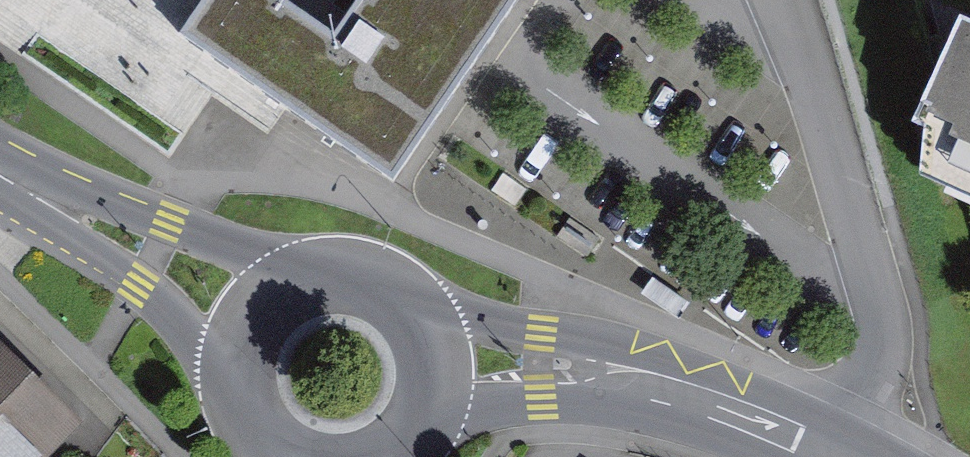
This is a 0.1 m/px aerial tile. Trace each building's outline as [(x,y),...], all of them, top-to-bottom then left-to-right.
[(336,26),(297,0),(205,0),(189,23),(294,93),(393,160),(502,0),(354,0),(336,26)] [(969,172),(969,58),(927,153),(969,172)] [(70,407),(0,332),(0,456),(15,456),(70,407)]
